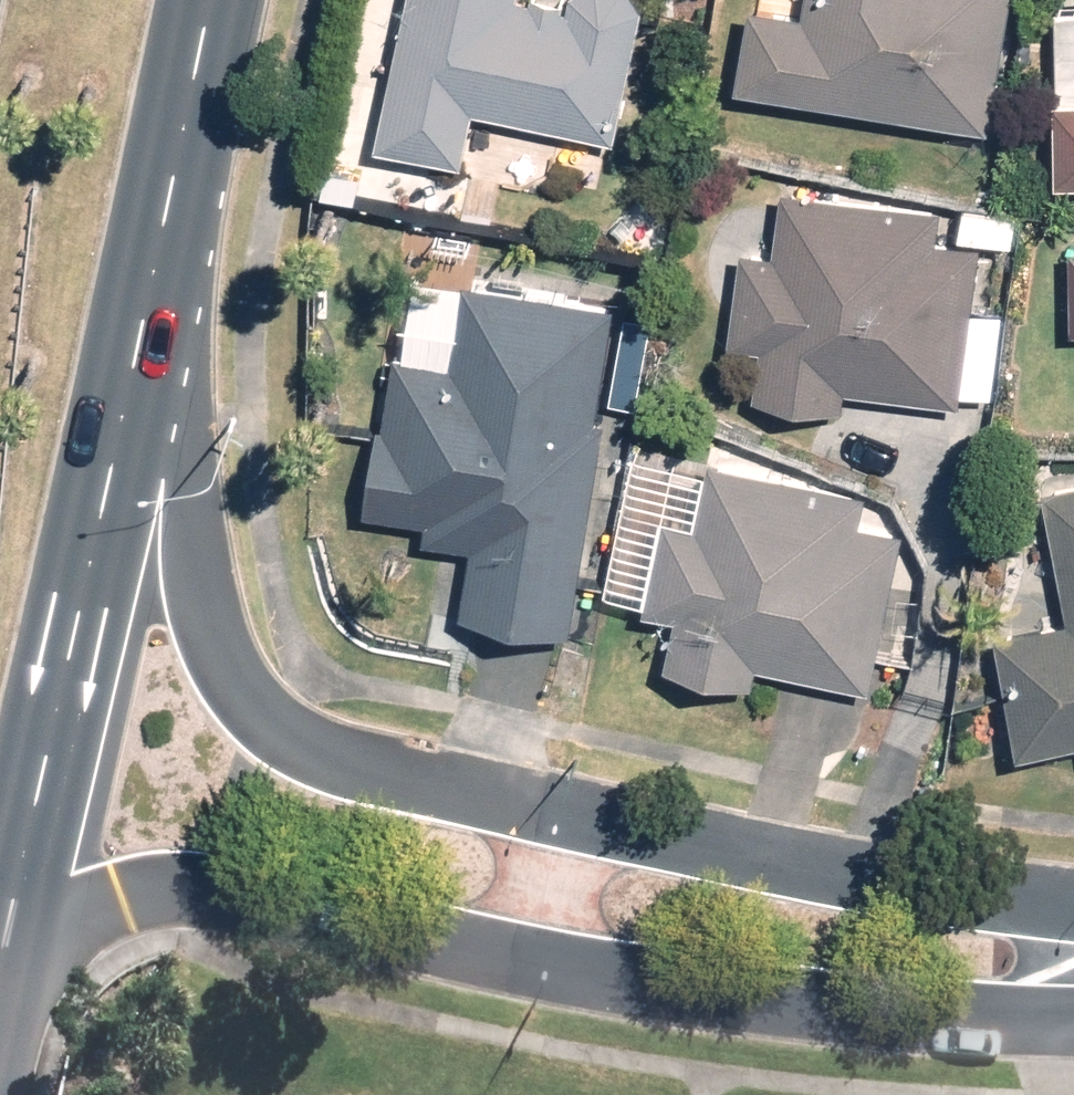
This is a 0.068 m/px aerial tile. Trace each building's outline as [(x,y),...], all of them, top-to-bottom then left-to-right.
[(379,142),(460,158),(470,108),(614,136),(641,4),(639,0),(571,0),(569,7),(535,0),(408,0),(379,142)] [(738,83),(991,124),(1011,0),(805,0),(803,11),(751,3),(738,83)] [(1057,174),(1073,174),(1073,97),(1056,98),(1057,174)] [(942,205),(784,187),(777,251),(746,247),(734,341),(765,345),(759,394),(843,404),(845,384),(963,398),(981,242),(938,237),(942,205)] [(568,627),(614,304),(466,282),(454,361),(390,352),(367,512),(431,521),(429,536),(474,542),(464,612),(568,627)] [(866,490),(710,458),(697,524),(666,518),(647,608),(678,614),(669,661),(754,679),(757,661),(872,685),(903,531),(859,522),(866,490)] [(1042,486),(1068,617),(996,631),(1019,749),(1073,738),(1073,480),(1042,486)]
